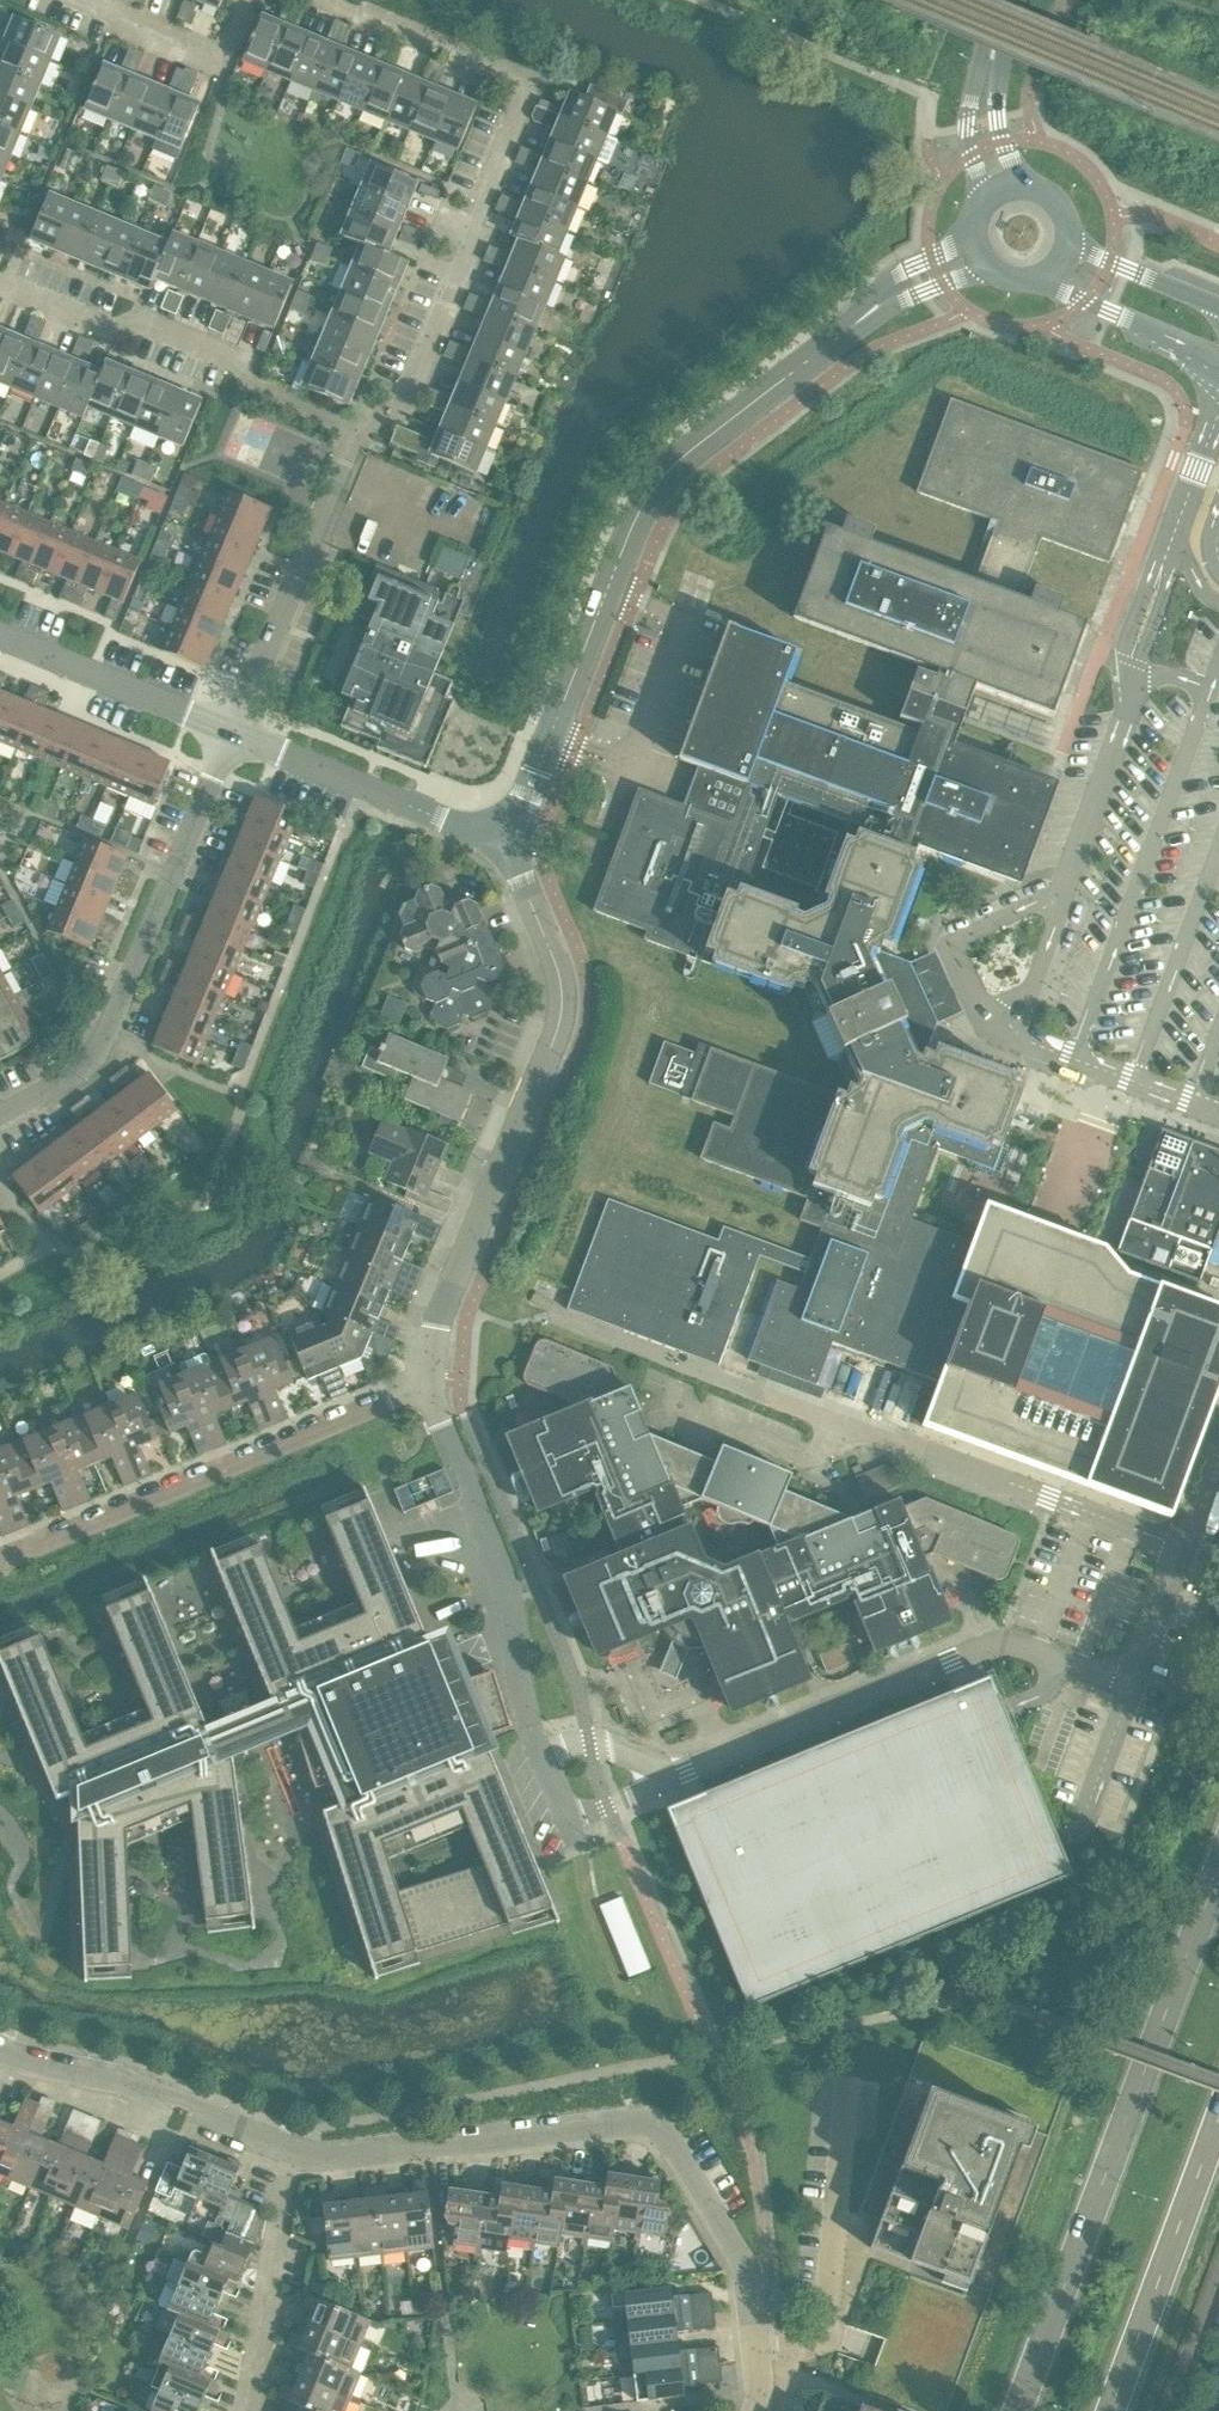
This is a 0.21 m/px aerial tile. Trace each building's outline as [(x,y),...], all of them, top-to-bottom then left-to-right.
[(222,0),(198,0),(218,8),(222,0)] [(287,22),(294,4),(287,1),(280,19),(287,22)] [(184,22),(191,5),(184,2),(176,19),(184,22)] [(294,25),(302,7),(294,4),(287,22),(294,25)] [(191,25),(198,8),(191,5),(184,22),(191,25)] [(0,12),(0,21),(6,23),(9,16),(0,12)] [(266,70),(284,28),(259,18),(242,60),(266,70)] [(48,60),(58,36),(15,19),(5,43),(48,60)] [(334,41),(342,24),(335,21),(327,39),(334,41)] [(342,45),(349,27),(342,24),(334,41),(342,45)] [(290,80),(308,38),(284,28),(266,70),(290,80)] [(314,90),(332,48),(308,38),(290,80),(314,90)] [(382,61),(389,44),(382,41),(375,58),(382,61)] [(48,60),(5,43),(0,56),(0,69),(37,85),(48,60)] [(390,64),(397,47),(389,44),(382,61),(390,64)] [(338,100),(355,58),(332,48),(314,90),(338,100)] [(129,70),(136,52),(129,49),(121,67),(129,70)] [(136,73),(143,55),(136,52),(129,70),(136,73)] [(362,110),(379,68),(355,58),(338,100),(362,110)] [(430,81),(437,64),(430,61),(423,78),(430,81)] [(437,84),(445,67),(437,64),(430,81),(437,84)] [(108,118),(126,76),(102,66),(84,108),(108,118)] [(386,120),(404,78),(379,68),(362,110),(386,120)] [(37,85),(0,69),(0,97),(28,108),(37,85)] [(176,90),(184,72),(176,69),(169,87),(176,90)] [(176,160),(198,106),(184,101),(186,96),(189,97),(198,75),(184,70),(184,72),(176,90),(173,96),(156,138),(152,150),(176,160)] [(132,128),(150,86),(126,76),(108,118),(132,128)] [(410,130),(427,88),(404,78),(386,120),(410,130)] [(478,101),(485,84),(478,80),(471,98),(478,101)] [(156,138),(173,96),(150,86),(132,128),(156,138)] [(604,136),(614,112),(622,116),(628,101),(590,86),(584,99),(572,94),(562,118),(604,136)] [(433,140),(451,98),(427,88),(410,130),(433,140)] [(28,108),(0,97),(0,125),(18,132),(28,108)] [(458,150),(475,108),(451,98),(433,140),(458,150)] [(558,108),(541,101),(538,108),(555,115),(558,108)] [(617,141),(604,136),(562,118),(555,115),(538,108),(536,107),(531,118),(535,122),(552,130),(553,126),(558,128),(552,142),(607,165),(617,141)] [(18,132),(0,125),(0,153),(8,156),(18,132)] [(584,184),(594,160),(607,165),(552,142),(542,166),(584,184)] [(538,156),(521,148),(518,156),(535,163),(538,156)] [(67,171),(74,153),(67,150),(59,168),(67,171)] [(535,163),(518,156),(515,163),(532,170),(535,163)] [(404,207),(415,182),(372,165),(362,190),(404,207)] [(584,184),(542,166),(532,190),(574,207),(584,184)] [(109,185),(115,170),(106,167),(100,181),(109,185)] [(118,188),(124,174),(115,170),(109,185),(118,188)] [(439,193),(421,185),(418,193),(436,200),(439,193)] [(157,205),(163,190),(154,186),(148,201),(157,205)] [(165,208),(172,194),(163,190),(157,205),(165,208)] [(395,230),(404,207),(362,190),(352,213),(395,230)] [(564,231),(574,207),(532,190),(522,214),(564,231)] [(518,203),(501,196),(498,203),(515,211),(518,203)] [(54,249),(72,207),(47,197),(30,239),(54,249)] [(515,211),(498,203),(495,211),(512,218),(515,211)] [(78,259),(95,217),(72,207),(54,249),(78,259)] [(385,254),(395,230),(352,213),(343,236),(405,262),(385,254)] [(555,254),(564,231),(522,214),(512,237),(562,258),(563,258),(555,254)] [(102,269),(119,227),(95,217),(78,259),(102,269)] [(419,241),(422,234),(404,226),(401,234),(419,241)] [(126,279),(143,237),(119,227),(102,269),(126,279)] [(416,248),(419,241),(401,234),(398,241),(416,248)] [(178,288),(195,246),(171,236),(167,246),(154,278),(155,279),(178,288)] [(395,287),(405,262),(343,236),(342,238),(362,246),(353,269),(395,287)] [(167,246),(143,237),(126,279),(150,289),(155,279),(154,278),(167,246)] [(552,282),(562,258),(512,237),(512,238),(520,241),(510,265),(552,282)] [(328,259),(331,250),(317,244),(313,253),(328,259)] [(202,298),(219,256),(195,246),(178,288),(202,298)] [(507,254),(489,247),(486,254),(504,262),(507,254)] [(324,267),(328,259),(313,253),(309,261),(324,267)] [(504,262),(486,254),(483,262),(501,269),(504,262)] [(226,308),(243,266),(219,256),(202,298),(226,308)] [(542,306),(552,282),(510,265),(500,288),(542,306)] [(249,318),(267,276),(243,266),(226,308),(249,318)] [(385,310),(395,287),(353,269),(343,293),(385,310)] [(274,328),(291,286),(267,276),(249,318),(274,328)] [(533,329),(542,306),(500,288),(490,312),(533,329)] [(308,306),(311,297),(297,291),(293,300),(308,306)] [(168,312),(175,295),(168,292),(160,309),(168,312)] [(375,334),(385,310),(343,293),(333,317),(375,334)] [(175,315),(182,298),(175,295),(168,312),(175,315)] [(487,302),(469,295),(466,302),(484,309),(487,302)] [(304,315),(308,306),(293,300),(290,309),(304,315)] [(481,317),(484,309),(466,302),(463,309),(481,317)] [(215,332),(223,314),(215,311),(208,329),(215,332)] [(522,354),(533,329),(490,312),(480,336),(522,354)] [(223,335),(229,319),(230,317),(223,314),(215,332),(223,335)] [(31,338),(39,320),(31,317),(24,335),(31,338)] [(365,358),(375,334),(333,317),(323,340),(365,358)] [(38,341),(46,323),(39,320),(31,338),(38,341)] [(264,352),(271,335),(264,332),(256,349),(264,352)] [(28,345),(5,335),(0,346),(0,382),(11,387),(28,345)] [(513,378),(522,354),(480,336),(470,360),(513,378)] [(79,358),(86,340),(79,337),(72,355),(79,358)] [(288,354),(292,345),(277,339),(273,348),(288,354)] [(86,361),(93,343),(86,340),(79,358),(86,361)] [(355,382),(365,358),(323,340),(313,364),(355,382)] [(467,350),(449,342),(446,350),(464,357),(467,350)] [(35,397),(52,355),(28,345),(11,387),(35,397)] [(284,363),(288,354),(273,348),(270,357),(284,363)] [(461,364),(464,357),(446,350),(443,357),(461,364)] [(59,407),(76,364),(52,355),(35,397),(59,407)] [(345,406),(355,382),(313,364),(303,360),(290,391),(301,396),(304,390),(345,406)] [(503,401),(513,378),(470,360),(461,384),(503,401)] [(100,374),(99,374),(76,364),(59,407),(83,417),(87,406),(100,374)] [(111,416),(128,374),(104,364),(99,374),(100,374),(87,406),(111,416)] [(134,426),(152,384),(128,374),(111,416),(134,426)] [(158,436),(176,394),(152,384),(134,426),(158,436)] [(493,425),(503,401),(461,384),(451,407),(493,425)] [(447,397),(429,390),(426,397),(444,405),(447,397)] [(183,446),(200,404),(176,394),(158,436),(183,446)] [(441,412),(444,405),(426,397),(423,405),(441,412)] [(566,1310),(718,1367),(759,1257),(804,1274),(798,1289),(777,1281),(747,1360),(763,1366),(788,1375),(815,1385),(831,1342),(939,1382),(937,1389),(927,1414),(923,1426),(941,1432),(1153,1511),(1153,1512),(1170,1519),(1218,1387),(1218,1310),(1129,1277),(1104,1248),(985,1204),(971,1243),(910,1221),(937,1149),(964,1159),(969,1169),(990,1177),(999,1173),(1008,1151),(1003,1142),(1010,1125),(1013,1114),(1022,1090),(1012,1087),(1010,1086),(1007,1079),(995,1075),(988,1078),(985,1071),(963,1063),(956,1066),(953,1060),(942,1055),(934,1059),(933,1058),(925,1055),(936,1024),(930,1010),(940,1005),(933,989),(926,974),(915,978),(909,964),(878,953),(881,945),(881,943),(889,940),(893,928),(890,921),(897,918),(905,896),(902,889),(909,886),(913,875),(910,869),(909,867),(910,866),(913,856),(917,848),(974,869),(992,876),(993,874),(1029,775),(1011,769),(1000,765),(953,747),(950,746),(962,712),(971,684),(1005,697),(1052,714),(1085,625),(1018,600),(1024,583),(1031,586),(1101,612),(1111,584),(1062,566),(1066,556),(1068,552),(1039,541),(1041,538),(1108,564),(1123,523),(1127,512),(1142,472),(950,400),(916,493),(996,522),(990,539),(984,537),(836,482),(835,484),(826,510),(980,567),(974,584),(870,545),(875,531),(846,520),(840,534),(826,529),(793,618),(941,673),(938,680),(916,672),(898,720),(921,728),(918,734),(784,685),(796,652),(727,627),(703,692),(678,759),(697,766),(682,805),(637,789),(621,833),(607,869),(592,912),(645,932),(642,940),(789,994),(792,985),(803,989),(814,1012),(810,1024),(827,1060),(838,1065),(848,1088),(844,1099),(709,1048),(703,1046),(698,1044),(695,1053),(663,1041),(648,1084),(684,1097),(690,1100),(690,1101),(733,1117),(729,1129),(713,1123),(700,1159),(807,1199),(799,1220),(821,1228),(809,1259),(723,1227),(717,1241),(607,1200),(573,1292),(566,1310)] [(483,449),(493,425),(451,407),(441,431),(483,449)] [(473,473),(483,449),(441,431),(435,445),(428,442),(429,440),(396,426),(389,444),(435,463),(437,459),(473,473)] [(93,459),(99,445),(90,441),(84,456),(93,459)] [(101,463),(108,448),(99,445),(93,459),(101,463)] [(140,479),(146,465),(137,461),(131,475),(140,479)] [(149,483),(155,468),(146,465),(140,479),(149,483)] [(186,503),(191,491),(179,486),(174,498),(186,503)] [(260,533),(270,510),(228,492),(218,516),(260,533)] [(181,514),(186,503),(174,498),(169,510),(181,514)] [(26,514),(3,505),(0,512),(0,553),(8,557),(26,514)] [(24,584),(49,524),(26,514),(8,557),(21,562),(14,579),(24,584)] [(260,533),(218,516),(209,538),(251,555),(260,533)] [(54,576),(72,533),(49,524),(24,584),(34,588),(42,571),(54,576)] [(167,548),(172,536),(160,531),(155,543),(167,548)] [(69,603),(94,542),(72,533),(54,576),(66,581),(58,598),(69,603)] [(242,578),(251,555),(209,538),(199,560),(242,578)] [(99,594),(117,552),(94,542),(69,603),(79,607),(87,589),(99,594)] [(163,560),(167,548),(155,543),(151,555),(163,560)] [(459,580),(468,558),(443,547),(433,569),(459,580)] [(115,622),(140,561),(117,552),(99,594),(111,599),(104,617),(115,622)] [(232,600),(242,578),(199,560),(190,583),(232,600)] [(433,676),(458,614),(464,601),(445,594),(444,596),(436,593),(437,590),(376,565),(355,616),(371,622),(358,654),(360,655),(357,663),(354,662),(340,696),(351,701),(340,727),(378,743),(376,748),(425,769),(453,702),(445,699),(451,685),(452,684),(433,676)] [(148,593),(153,582),(141,577),(137,588),(148,593)] [(223,623),(232,600),(190,583),(181,606),(223,623)] [(144,605),(148,593),(137,588),(132,600),(144,605)] [(213,646),(223,623),(181,606),(171,628),(213,646)] [(130,638),(135,626),(123,622),(118,633),(130,638)] [(204,669),(213,646),(171,628),(161,651),(204,669)] [(41,689),(30,685),(23,702),(11,697),(0,724),(0,743),(15,749),(41,689)] [(39,759),(56,716),(44,711),(51,693),(41,689),(15,749),(39,759)] [(11,697),(0,693),(0,724),(11,697)] [(61,768),(79,726),(56,716),(39,759),(61,768)] [(84,778),(101,735),(79,726),(61,768),(84,778)] [(106,787),(124,745),(101,735),(84,778),(106,787)] [(129,797),(147,754),(124,745),(106,787),(129,797)] [(152,806),(170,764),(147,754),(129,797),(152,806)] [(289,837),(298,815),(256,797),(246,820),(289,837)] [(43,814),(48,802),(36,798),(31,809),(43,814)] [(54,819),(59,807),(48,802),(43,814),(54,819)] [(88,833),(92,821),(81,816),(76,828),(88,833)] [(279,860),(289,837),(246,820),(237,843),(279,860)] [(99,838),(104,826),(92,821),(88,833),(99,838)] [(331,842),(336,831),(324,825),(319,837),(331,842)] [(137,854),(142,842),(131,837),(126,849),(137,854)] [(122,870),(127,857),(84,839),(75,863),(135,888),(139,877),(122,870)] [(270,883),(279,860),(237,843),(227,865),(270,883)] [(318,877),(323,865),(311,860),(306,872),(318,877)] [(135,888),(75,863),(65,885),(108,903),(113,891),(131,898),(135,888)] [(261,905),(270,883),(227,865),(218,887),(261,905)] [(314,888),(318,877),(306,872),(301,884),(314,888)] [(103,915),(108,903),(65,885),(56,908),(116,933),(120,922),(103,915)] [(402,905),(398,915),(403,927),(399,936),(404,950),(413,954),(426,949),(435,952),(440,964),(436,973),(424,978),(420,988),(425,1001),(434,1004),(430,1013),(436,1026),(446,1030),(459,1024),(463,1015),(471,1019),(473,1018),(485,1014),(488,1004),(487,1001),(492,999),(498,984),(496,979),(499,978),(503,968),(498,956),(502,946),(492,942),(487,930),(478,926),(482,917),(476,904),(467,900),(454,905),(445,902),(440,889),(435,887),(431,886),(417,891),(413,901),(402,905)] [(251,928),(261,905),(218,887),(208,910),(251,928)] [(18,911),(12,900),(0,907),(7,917),(18,911)] [(301,922),(305,910),(293,905),(289,917),(301,922)] [(116,933),(56,908),(46,931),(89,949),(94,936),(112,943),(116,933)] [(242,951),(251,928),(208,910),(203,923),(186,916),(181,926),(242,951)] [(24,922),(18,911),(7,917),(13,928),(24,922)] [(296,933),(301,922),(289,917),(284,929),(296,933)] [(232,974),(242,951),(181,926),(177,937),(195,944),(190,956),(232,974)] [(222,998),(232,974),(190,956),(185,968),(167,961),(162,973),(222,998)] [(213,1020),(222,998),(162,973),(158,982),(176,989),(171,1002),(213,1020)] [(13,996),(2,975),(0,976),(0,1004),(13,996)] [(25,1018),(13,996),(0,1004),(0,1032),(25,1018)] [(204,1041),(213,1020),(171,1002),(162,1024),(204,1041)] [(37,1040),(25,1018),(0,1032),(0,1061),(37,1040)] [(194,1065),(204,1041),(162,1024),(152,1047),(194,1065)] [(471,1093),(449,1084),(439,1079),(447,1060),(388,1035),(383,1047),(381,1046),(378,1051),(369,1048),(361,1067),(393,1081),(397,1072),(412,1078),(403,1100),(458,1123),(471,1093)] [(247,1059),(252,1047),(240,1042),(235,1054),(247,1059)] [(243,1070),(247,1059),(235,1054),(231,1066),(243,1070)] [(176,1110),(149,1073),(137,1082),(126,1067),(117,1073),(156,1125),(176,1110)] [(156,1125),(117,1073),(108,1080),(119,1095),(109,1103),(137,1140),(156,1125)] [(137,1140),(109,1103),(98,1111),(87,1096),(78,1103),(117,1155),(137,1140)] [(117,1155),(78,1103),(69,1110),(80,1125),(70,1133),(98,1170),(117,1155)] [(384,1181),(407,1191),(404,1198),(422,1205),(447,1145),(406,1128),(405,1131),(381,1121),(368,1153),(392,1163),(384,1181)] [(1218,1230),(1218,1151),(1161,1130),(1116,1251),(1200,1283),(1218,1230)] [(98,1170),(70,1133),(50,1148),(78,1184),(98,1170)] [(78,1184),(50,1148),(31,1162),(59,1199),(78,1184)] [(59,1199),(31,1162),(10,1178),(39,1214),(59,1199)] [(416,1224),(419,1218),(370,1197),(358,1227),(407,1248),(416,1224)] [(126,1208),(119,1198),(109,1205),(116,1215),(126,1208)] [(98,1229),(90,1219),(80,1227),(88,1237),(98,1229)] [(88,1237),(80,1227),(70,1234),(78,1245),(88,1237)] [(395,1277),(407,1248),(358,1227),(346,1256),(395,1277)] [(383,1306),(395,1277),(346,1256),(334,1285),(383,1306)] [(377,1320),(383,1306),(334,1285),(321,1315),(339,1323),(339,1322),(371,1335),(373,1329),(377,1320)] [(393,1344),(371,1335),(339,1322),(339,1323),(321,1315),(320,1318),(317,1319),(325,1337),(324,1337),(337,1368),(361,1359),(366,1346),(388,1355),(393,1344)] [(337,1368),(324,1337),(325,1337),(317,1319),(287,1332),(307,1381),(320,1375),(331,1400),(348,1393),(337,1368)] [(292,1383),(273,1338),(245,1349),(241,1337),(237,1339),(272,1425),(286,1419),(276,1394),(274,1395),(272,1391),(292,1383)] [(272,1425),(237,1339),(234,1340),(238,1352),(211,1363),(230,1408),(248,1401),(250,1405),(248,1406),(258,1430),(272,1425)] [(922,1558),(932,1554),(994,1580),(997,1581),(1000,1580),(1003,1579),(1005,1577),(1007,1575),(1018,1548),(1019,1545),(1019,1542),(1018,1539),(1016,1536),(1013,1535),(925,1498),(902,1507),(898,1500),(850,1519),(784,1492),(791,1476),(738,1454),(721,1447),(714,1463),(649,1436),(629,1387),(621,1391),(612,1368),(547,1341),(544,1340),(541,1341),(538,1342),(535,1344),(534,1347),(523,1373),(522,1376),(522,1380),(524,1382),(526,1385),(529,1386),(566,1402),(570,1411),(507,1438),(537,1512),(593,1489),(621,1558),(566,1581),(596,1655),(661,1629),(664,1634),(667,1638),(671,1642),(670,1645),(670,1648),(670,1650),(672,1653),(674,1655),(677,1656),(679,1656),(682,1655),(685,1654),(686,1652),(687,1649),(694,1649),(699,1648),(705,1647),(731,1711),(805,1681),(783,1625),(852,1596),(874,1652),(949,1622),(922,1558)] [(230,1408),(211,1363),(185,1375),(180,1362),(176,1364),(211,1450),(225,1444),(215,1419),(213,1420),(211,1416),(230,1408)] [(211,1450),(176,1364),(172,1365),(177,1377),(150,1389),(168,1434),(188,1426),(189,1430),(187,1431),(198,1455),(211,1450)] [(156,1439),(137,1394),(110,1405),(105,1393),(101,1395),(137,1481),(150,1475),(140,1450),(138,1451),(136,1447),(156,1439)] [(137,1481),(101,1395),(98,1396),(103,1408),(76,1419),(94,1464),(113,1457),(115,1461),(113,1462),(123,1486),(137,1481)] [(94,1464),(76,1419),(49,1431),(46,1424),(43,1418),(40,1420),(75,1506),(89,1500),(79,1475),(77,1476),(75,1472),(94,1464)] [(75,1506),(40,1420),(37,1421),(42,1433),(15,1445),(33,1489),(52,1482),(53,1486),(51,1487),(61,1512),(75,1506)] [(15,1445),(0,1451),(0,1496),(15,1531),(28,1525),(18,1501),(16,1501),(14,1497),(33,1489),(15,1445)] [(900,1485),(899,1482),(891,1462),(855,1477),(864,1500),(900,1485)] [(35,1624),(0,1638),(0,1665),(56,1800),(77,1791),(78,1811),(77,1812),(84,1982),(132,1980),(125,1831),(190,1805),(206,1935),(254,1929),(231,1751),(310,1718),(345,1803),(322,1812),(375,1979),(420,1965),(415,1952),(508,1923),(512,1936),(558,1922),(485,1745),(451,1759),(447,1748),(462,1743),(461,1742),(461,1743),(444,1689),(445,1689),(444,1688),(424,1694),(419,1680),(429,1676),(421,1657),(411,1661),(408,1655),(429,1646),(363,1488),(319,1506),(359,1602),(293,1629),(254,1533),(210,1551),(273,1707),(255,1715),(245,1691),(218,1702),(226,1726),(209,1733),(144,1578),(100,1597),(146,1708),(81,1735),(35,1624)] [(0,1496),(0,1535),(1,1537),(15,1531),(0,1496)] [(667,1809),(664,1809),(673,1830),(746,2009),(1072,1876),(1061,1850),(1058,1841),(1054,1833),(1007,1719),(1004,1712),(1000,1702),(998,1697),(990,1676),(988,1677),(950,1693),(704,1793),(667,1809)] [(1066,2088),(923,2035),(857,2214),(879,2222),(870,2245),(914,2261),(860,2406),(874,2410),(895,2410),(896,2410),(898,2410),(946,2410),(1066,2088)] [(32,2119),(39,2105),(24,2099),(12,2128),(0,2123),(0,2176),(4,2177),(1,2184),(4,2185),(32,2119)] [(30,2188),(48,2143),(40,2139),(46,2125),(32,2119),(4,2185),(8,2187),(11,2180),(30,2188)] [(49,2204),(77,2138),(63,2132),(57,2147),(48,2143),(30,2188),(49,2196),(46,2202),(49,2204)] [(75,2207),(94,2162),(85,2158),(91,2144),(77,2138),(49,2204),(53,2205),(56,2199),(75,2207)] [(128,2229),(147,2184),(130,2177),(142,2148),(128,2142),(122,2156),(94,2223),(98,2224),(101,2217),(128,2229)] [(197,2198),(214,2158),(202,2153),(204,2148),(191,2143),(181,2169),(167,2163),(155,2192),(170,2198),(174,2189),(197,2198)] [(94,2223),(122,2156),(108,2151),(102,2165),(94,2162),(75,2207),(94,2215),(91,2221),(94,2223)] [(240,2200),(243,2194),(230,2189),(240,2163),(228,2158),(226,2163),(214,2158),(197,2198),(220,2208),(216,2217),(229,2223),(230,2223),(240,2200)] [(629,2204),(633,2178),(606,2175),(604,2187),(602,2201),(617,2203),(613,2229),(635,2232),(634,2239),(637,2239),(642,2207),(629,2204)] [(656,2202),(659,2182),(633,2178),(629,2204),(642,2207),(637,2239),(639,2240),(640,2233),(664,2237),(668,2209),(663,2203),(656,2202)] [(575,2209),(579,2183),(553,2180),(552,2192),(550,2206),(564,2208),(560,2234),(582,2237),(581,2244),(584,2244),(588,2211),(575,2209)] [(433,2248),(425,2182),(412,2183),(414,2195),(400,2196),(406,2251),(433,2248)] [(602,2201),(604,2187),(579,2183),(575,2209),(588,2211),(584,2244),(586,2245),(587,2238),(611,2242),(613,2229),(617,2203),(602,2201)] [(522,2215),(526,2189),(500,2185),(499,2197),(496,2211),(511,2213),(507,2239),(529,2242),(528,2249),(531,2249),(535,2216),(522,2215)] [(406,2251),(400,2196),(386,2198),(384,2186),(373,2188),(381,2254),(406,2251)] [(381,2254),(373,2188),(361,2189),(362,2201),(348,2202),(355,2258),(381,2254)] [(550,2206),(552,2192),(526,2189),(522,2215),(535,2216),(531,2249),(533,2250),(534,2243),(558,2247),(560,2234),(564,2208),(550,2206)] [(469,2220),(473,2194),(448,2190),(443,2217),(448,2224),(455,2225),(452,2244),(476,2248),(475,2254),(478,2254),(483,2222),(469,2220)] [(355,2258),(348,2202),(335,2204),(333,2192),(321,2194),(329,2261),(355,2258)] [(496,2211),(499,2197),(473,2194),(469,2220),(483,2222),(478,2254),(481,2255),(482,2248),(505,2252),(507,2239),(511,2213),(496,2211)] [(253,2245),(263,2221),(257,2207),(240,2200),(230,2223),(229,2223),(225,2233),(253,2245)] [(252,2260),(247,2259),(253,2245),(225,2233),(219,2247),(206,2242),(201,2254),(195,2251),(191,2253),(187,2262),(236,2283),(243,2268),(248,2270),(252,2260)] [(233,2291),(236,2283),(187,2262),(177,2286),(218,2303),(224,2288),(233,2291)] [(211,2319),(218,2303),(177,2286),(168,2282),(164,2285),(157,2302),(157,2306),(177,2315),(178,2315),(217,2331),(217,2330),(220,2322),(211,2319)] [(713,2310),(711,2293),(671,2297),(670,2287),(610,2294),(612,2308),(624,2307),(626,2321),(713,2310)] [(359,2346),(369,2322),(307,2296),(302,2308),(313,2312),(307,2325),(359,2346)] [(675,2333),(715,2328),(713,2310),(626,2321),(628,2334),(615,2336),(616,2349),(676,2342),(675,2333)] [(224,2343),(228,2335),(217,2330),(217,2331),(178,2315),(177,2315),(168,2338),(208,2355),(215,2340),(224,2343)] [(349,2369),(359,2346),(307,2325),(302,2338),(292,2333),(287,2345),(297,2349),(349,2369)] [(202,2371),(208,2355),(168,2338),(158,2363),(169,2367),(169,2366),(208,2383),(208,2382),(211,2375),(202,2371)] [(719,2364),(717,2347),(677,2351),(676,2342),(616,2349),(618,2363),(631,2361),(632,2375),(719,2364)] [(360,2374),(349,2369),(297,2349),(293,2360),(303,2364),(298,2377),(350,2398),(360,2374)] [(682,2387),(721,2382),(719,2364),(632,2375),(636,2402),(683,2397),(682,2387)] [(218,2387),(208,2382),(208,2383),(169,2366),(169,2367),(159,2391),(199,2407),(206,2392),(215,2396),(218,2387)] [(298,2377),(293,2390),(282,2385),(277,2397),(288,2401),(313,2410),(344,2410),(350,2398),(298,2377)] [(199,2407),(159,2391),(150,2410),(198,2410),(199,2407)] [(860,2406),(823,2392),(816,2410),(874,2410),(860,2406)] [(288,2401),(284,2410),(313,2410),(288,2401)]
